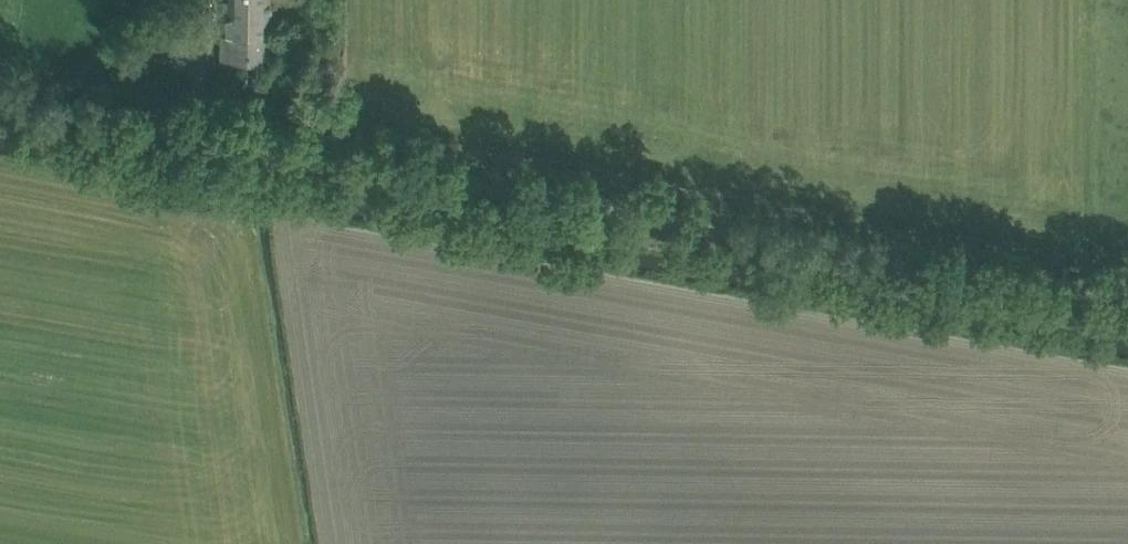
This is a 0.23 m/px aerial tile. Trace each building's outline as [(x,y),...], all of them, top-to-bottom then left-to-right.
[(272,0),(230,0),(230,13),(230,32),(222,32),(221,56),(270,57),(272,0)] [(109,44),(131,67),(164,34),(142,12),(109,44)]
